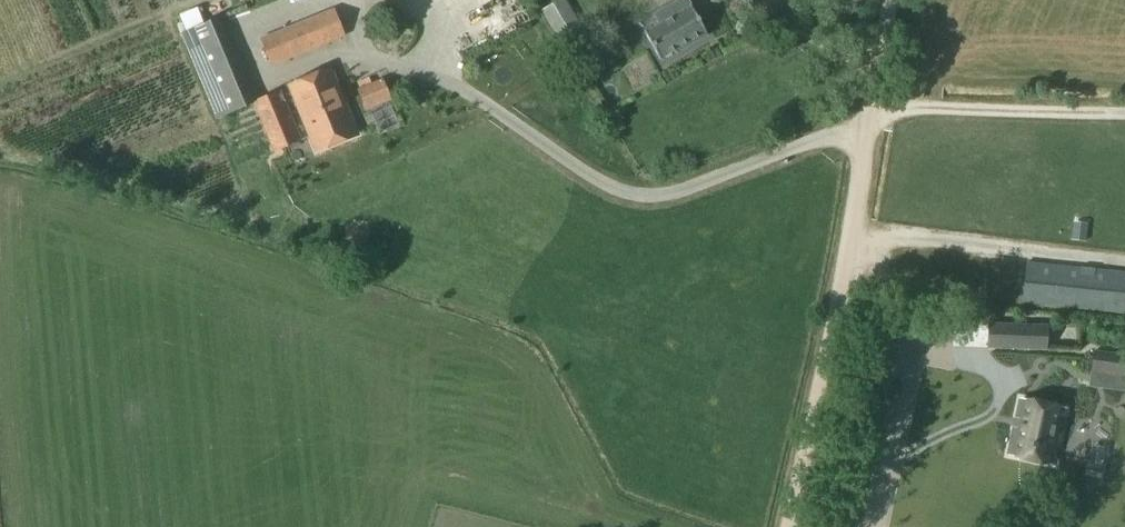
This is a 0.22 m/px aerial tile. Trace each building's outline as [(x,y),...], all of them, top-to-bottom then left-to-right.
[(686,0),(679,0),(653,14),(658,24),(644,33),(659,60),(660,59),(674,51),(675,54),(677,53),(676,53),(705,36),(705,37),(707,36),(686,0)] [(334,10),(262,39),(272,63),(344,34),(334,10)] [(571,10),(549,23),(568,55),(591,41),(571,10)] [(497,25),(504,39),(524,29),(517,15),(497,25)] [(220,17),(183,31),(215,115),(250,102),(219,18),(220,18),(220,17)] [(330,70),(290,86),(316,150),(356,133),(330,70)] [(383,79),(358,89),(367,109),(391,99),(383,79)] [(280,91),(253,101),(274,152),(301,141),(280,91)] [(902,291),(1124,315),(1124,271),(907,248),(902,291)] [(987,323),(985,350),(1047,351),(1048,325),(987,323)] [(1092,372),(1124,377),(1124,355),(1094,350),(1092,372)] [(1053,464),(1064,410),(1021,400),(1009,455),(1053,464)]
